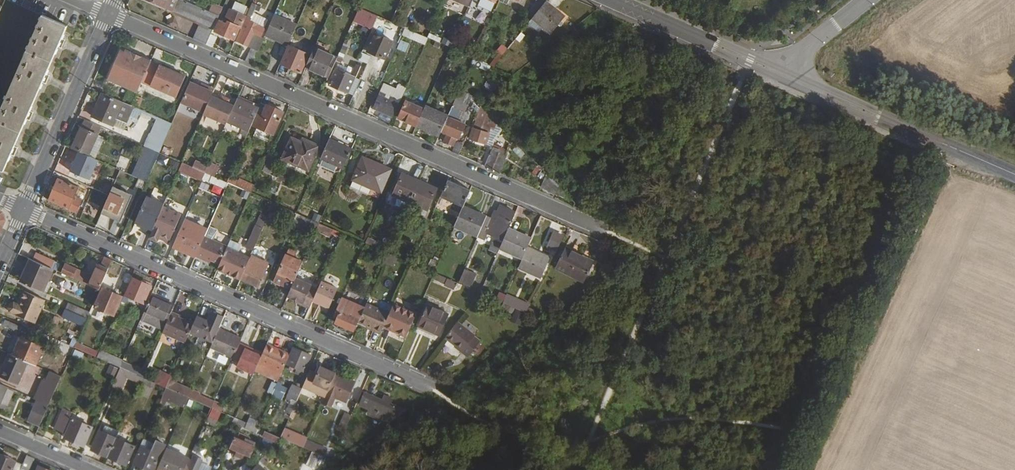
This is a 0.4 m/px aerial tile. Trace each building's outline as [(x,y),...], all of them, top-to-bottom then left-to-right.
[(201,21),(193,39),(207,45),(211,35),(220,15),(185,0),(153,0),(201,21)] [(469,7),(463,21),(468,23),(478,0),(472,0),(469,7)] [(527,15),(532,19),(546,2),(547,0),(539,0),(527,15)] [(247,16),(242,28),(243,28),(237,42),(248,46),(253,33),(262,37),(265,28),(258,25),(260,21),(256,19),(263,5),(254,1),(247,16)] [(532,19),(551,34),(564,17),(546,2),(532,19)] [(244,14),(246,7),(234,3),(232,10),(244,14)] [(378,16),(360,8),(354,22),(372,30),(378,16)] [(220,21),(216,31),(235,39),(239,30),(241,30),(242,28),(247,16),(230,9),(224,23),(220,21)] [(489,11),(484,22),(489,24),(494,13),(489,11)] [(0,111),(0,169),(4,171),(68,25),(43,14),(0,111)] [(273,17),(265,35),(288,46),(296,27),(273,17)] [(402,34),(425,44),(428,38),(405,28),(402,34)] [(253,33),(248,46),(258,51),(264,38),(262,37),(253,33)] [(375,34),(368,51),(385,59),(393,41),(375,34)] [(211,35),(207,45),(214,48),(218,38),(211,35)] [(396,51),(407,53),(409,43),(398,41),(396,51)] [(291,45),(283,64),(302,73),(308,59),(304,57),(306,52),(291,45)] [(251,49),(245,62),(252,65),(258,52),(251,49)] [(315,49),(307,67),(329,77),(337,59),(315,49)] [(107,79),(136,92),(141,82),(148,66),(134,60),(133,61),(129,59),(131,55),(120,51),(107,79)] [(131,55),(129,59),(133,61),(134,60),(148,66),(151,61),(151,59),(133,51),(131,55)] [(169,69),(151,61),(148,66),(141,82),(176,97),(185,77),(177,73),(169,69)] [(339,64),(330,85),(349,93),(361,66),(357,64),(352,75),(342,70),(344,66),(339,64)] [(190,82),(181,102),(204,113),(212,96),(215,89),(207,86),(205,88),(201,86),(190,82)] [(102,93),(93,116),(113,125),(123,102),(102,93)] [(381,93),(374,111),(392,118),(399,101),(381,93)] [(204,113),(204,114),(227,124),(228,121),(235,106),(228,103),(221,100),(212,96),(204,113)] [(457,96),(452,107),(465,113),(470,100),(463,97),(462,99),(457,96)] [(235,106),(228,121),(250,130),(259,109),(237,99),(235,106)] [(408,102),(400,119),(417,126),(424,109),(408,102)] [(259,109),(250,130),(272,140),(284,112),(274,108),(273,111),(266,108),(267,106),(261,104),(259,109)] [(424,109),(417,126),(439,136),(448,116),(425,107),(424,109)] [(472,108),(467,119),(474,122),(476,118),(479,110),(472,108)] [(157,117),(153,128),(167,135),(172,124),(157,117)] [(444,132),(448,134),(444,142),(454,146),(457,138),(462,140),(468,126),(460,123),(462,120),(456,117),(454,120),(450,118),(444,132)] [(474,122),(467,138),(469,138),(468,139),(487,145),(493,125),(476,118),(474,122)] [(85,119),(73,147),(89,154),(101,126),(85,119)] [(153,128),(145,146),(159,152),(167,135),(153,128)] [(291,138),(282,158),(307,169),(318,145),(307,140),(306,144),(291,138)] [(329,140),(321,159),(344,169),(352,150),(329,140)] [(457,144),(453,153),(459,156),(464,145),(460,143),(457,144)] [(494,148),(485,167),(493,171),(502,152),(494,148)] [(91,157),(89,163),(95,166),(98,160),(91,157)] [(169,159),(167,166),(177,168),(178,161),(169,159)] [(179,171),(202,181),(205,172),(182,162),(179,171)] [(360,162),(349,188),(368,196),(371,189),(381,194),(391,171),(372,163),(370,166),(360,162)] [(113,167),(110,174),(125,180),(128,173),(113,167)] [(203,179),(226,189),(227,185),(228,182),(226,182),(205,172),(203,179)] [(402,175),(394,195),(411,203),(420,183),(402,175)] [(59,178),(50,200),(77,211),(82,200),(75,196),(79,186),(59,178)] [(240,178),(236,186),(251,193),(254,185),(240,178)] [(547,180),(543,187),(558,198),(561,194),(547,180)] [(449,181),(442,198),(464,207),(471,191),(449,181)] [(420,183),(411,203),(428,210),(437,191),(420,183)] [(110,185),(100,211),(120,219),(130,193),(110,185)] [(164,204),(147,196),(135,222),(144,226),(143,230),(151,234),(163,207),(164,204)] [(441,197),(436,209),(459,219),(464,208),(464,207),(442,198),(441,197)] [(272,209),(295,219),(297,213),(275,203),(272,209)] [(181,215),(163,207),(151,234),(149,238),(157,241),(160,235),(170,239),(181,215)] [(487,218),(481,232),(504,241),(509,230),(516,213),(501,207),(499,214),(497,213),(493,221),(487,218)] [(487,218),(464,208),(459,219),(455,228),(478,238),(481,232),(487,218)] [(295,219),(293,222),(301,226),(305,224),(317,229),(320,223),(297,213),(295,219)] [(185,220),(172,249),(195,259),(196,257),(204,237),(207,230),(185,220)] [(257,225),(252,235),(259,238),(263,228),(257,225)] [(504,241),(500,249),(523,259),(527,249),(532,240),(509,230),(504,241)] [(553,233),(547,246),(555,250),(561,236),(553,233)] [(204,237),(196,257),(204,260),(205,258),(211,260),(220,264),(227,248),(227,247),(204,237)] [(497,253),(500,244),(491,241),(488,250),(497,253)] [(563,246),(554,266),(584,280),(593,260),(563,246)] [(227,248),(220,264),(217,270),(241,280),(241,279),(250,258),(227,248)] [(523,259),(519,268),(542,278),(551,259),(527,249),(523,259)] [(250,258),(241,279),(259,287),(261,281),(265,272),(251,266),(254,260),(255,260),(259,252),(253,250),(250,258)] [(54,261),(37,254),(34,261),(51,268),(54,261)] [(286,255),(274,282),(291,289),(296,278),(303,263),(286,255)] [(62,273),(100,289),(112,260),(106,257),(102,265),(99,264),(94,275),(67,263),(62,273)] [(28,258),(21,273),(25,275),(26,275),(33,260),(28,258)] [(33,260),(26,275),(25,275),(22,282),(42,291),(52,269),(51,268),(34,261),(33,260)] [(465,269),(459,282),(471,287),(477,274),(465,269)] [(453,288),(456,281),(437,274),(435,280),(453,288)] [(134,278),(127,294),(125,294),(124,296),(122,301),(126,303),(129,296),(138,300),(137,304),(140,305),(142,302),(144,302),(151,285),(134,278)] [(291,289),(288,297),(298,301),(304,303),(303,306),(310,309),(313,302),(318,290),(311,287),(312,285),(296,278),(291,289)] [(318,290),(313,302),(329,309),(337,290),(321,283),(318,290)] [(104,288),(95,307),(115,316),(122,301),(124,296),(104,288)] [(36,322),(46,299),(25,290),(19,303),(11,300),(8,301),(6,305),(7,309),(36,322)] [(508,294),(504,303),(527,313),(531,304),(508,294)] [(151,295),(140,320),(163,330),(167,322),(172,312),(175,305),(151,295)] [(343,296),(335,315),(340,317),(337,322),(355,330),(363,310),(364,310),(366,307),(343,296)] [(66,308),(86,316),(88,310),(68,303),(66,308)] [(417,315),(411,327),(435,337),(436,333),(440,335),(449,315),(422,303),(417,315)] [(374,332),(381,335),(385,327),(390,315),(367,305),(366,307),(364,310),(359,323),(369,327),(375,330),(374,332)] [(390,315),(385,327),(407,336),(411,327),(417,315),(394,305),(390,315)] [(65,308),(61,317),(83,326),(87,318),(65,308)] [(515,308),(509,321),(518,325),(523,312),(515,308)] [(163,330),(162,332),(185,342),(190,332),(193,323),(178,317),(179,315),(172,312),(167,322),(163,330)] [(193,323),(190,332),(212,341),(222,317),(213,312),(209,322),(196,316),(193,323)] [(6,319),(3,325),(17,331),(19,325),(6,319)] [(458,323),(446,339),(463,352),(462,354),(468,358),(481,342),(475,337),(476,336),(458,323)] [(219,328),(211,348),(233,357),(239,343),(241,338),(219,328)] [(22,338),(14,355),(27,361),(37,365),(44,348),(22,338)] [(74,347),(97,357),(99,352),(76,342),(74,347)] [(239,361),(237,368),(253,374),(253,375),(256,368),(261,356),(252,352),(245,349),(246,346),(239,343),(233,357),(232,358),(239,361)] [(294,348),(287,365),(290,366),(289,369),(292,370),(294,368),(297,369),(304,372),(311,355),(294,348)] [(261,356),(256,368),(279,378),(288,358),(265,349),(261,356)] [(97,357),(120,367),(122,362),(122,361),(100,351),(99,352),(97,357)] [(0,375),(0,376),(18,384),(27,361),(14,355),(10,353),(0,375)] [(94,363),(117,373),(120,367),(97,357),(94,363)] [(122,362),(120,367),(143,377),(145,372),(122,362)] [(117,373),(140,383),(143,377),(120,367),(117,373)] [(316,377),(314,382),(329,389),(335,374),(336,373),(320,367),(316,377)] [(38,400),(40,401),(48,405),(61,376),(53,372),(48,383),(46,382),(38,400)] [(308,374),(303,387),(310,390),(314,382),(316,377),(308,374)] [(329,389),(327,393),(347,401),(355,383),(335,374),(329,389)] [(171,376),(165,387),(180,393),(183,386),(176,382),(177,378),(171,376)] [(6,410),(15,390),(0,383),(0,407),(6,410)] [(276,384),(272,395),(282,400),(287,389),(276,384)] [(293,385),(287,399),(296,402),(302,388),(293,385)] [(183,386),(180,393),(189,397),(192,390),(183,386)] [(192,390),(189,397),(197,401),(199,395),(200,393),(192,390)] [(369,409),(367,413),(388,423),(405,411),(391,404),(393,399),(384,395),(382,400),(365,392),(360,405),(369,409)] [(199,395),(197,401),(211,408),(214,401),(199,395)] [(36,400),(26,421),(39,426),(48,405),(40,401),(36,400)] [(214,401),(211,408),(213,408),(221,412),(224,406),(214,401)] [(213,408),(207,422),(215,425),(221,412),(213,408)] [(294,408),(289,418),(296,421),(301,410),(294,408)] [(54,412),(46,430),(54,434),(61,415),(54,412)] [(345,412),(338,426),(346,430),(352,415),(345,412)] [(72,421),(65,439),(84,447),(92,429),(72,421)] [(247,423),(245,429),(276,443),(281,438),(258,428),(247,423)] [(281,438),(303,448),(306,441),(307,439),(285,430),(281,438)] [(99,432),(91,450),(108,457),(116,439),(99,432)] [(116,439),(108,457),(126,466),(134,448),(116,439)] [(235,439),(231,448),(237,451),(235,456),(242,459),(244,454),(250,457),(254,448),(255,444),(245,440),(244,443),(235,439)] [(134,464),(146,469),(155,469),(165,446),(155,441),(151,452),(141,448),(134,464)] [(303,448),(325,457),(328,450),(306,441),(303,448)] [(158,469),(161,469),(184,469),(186,466),(189,459),(166,449),(158,469)] [(22,465),(0,455),(0,469),(20,469),(22,465)] [(22,465),(20,469),(29,469),(34,459),(27,456),(22,465)]
